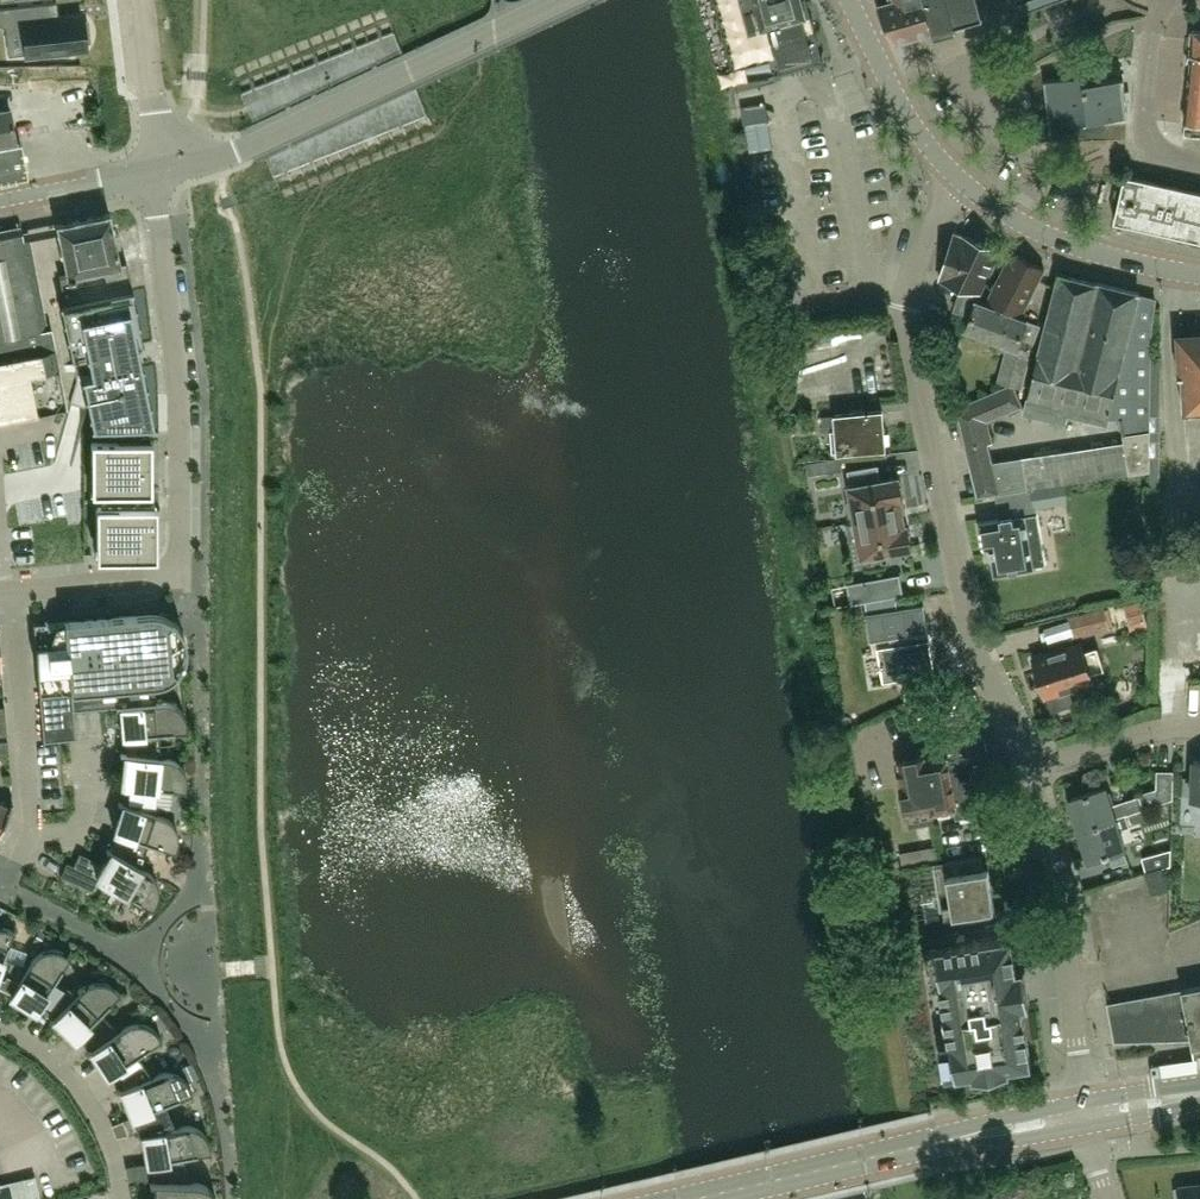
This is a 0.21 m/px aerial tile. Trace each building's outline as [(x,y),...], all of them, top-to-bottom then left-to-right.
[(733,69),(770,59),(773,73),(738,82),(739,84),(824,61),(809,7),(806,8),(803,0),(715,0),(733,69)] [(926,0),(878,0),(879,3),(896,39),(897,39),(897,38),(934,28),(926,0)] [(934,28),(957,22),(951,0),(926,0),(934,28)] [(957,22),(970,18),(978,0),(951,0),(957,22)] [(1039,8),(1061,0),(1036,0),(1039,8)] [(0,8),(0,25),(25,32),(27,54),(85,49),(84,42),(90,41),(88,20),(82,21),(82,14),(59,16),(50,17),(49,4),(0,8)] [(1199,121),(1199,31),(1192,30),(1191,47),(1184,119),(1199,121)] [(1107,117),(1128,114),(1124,77),(1103,79),(1102,73),(1045,80),(1051,132),(1108,125),(1108,120),(1107,117)] [(15,139),(9,109),(0,110),(0,142),(15,139)] [(0,144),(0,180),(28,174),(22,140),(0,144)] [(1126,175),(1115,220),(1199,239),(1199,191),(1126,175)] [(108,214),(56,224),(66,275),(59,276),(65,303),(132,289),(127,263),(118,265),(108,214)] [(67,407),(51,328),(41,330),(22,233),(0,237),(0,420),(67,407)] [(955,309),(973,316),(978,302),(977,301),(1002,249),(955,234),(940,280),(962,287),(955,309)] [(1014,253),(987,305),(1025,320),(1022,318),(1046,270),(1014,253)] [(989,443),(968,448),(979,496),(980,496),(980,495),(1150,471),(1152,357),(1152,340),(1155,308),(1156,301),(1139,297),(1140,293),(1098,283),(1098,284),(1060,274),(1057,287),(1025,413),(1066,423),(1068,414),(1108,424),(1109,420),(1121,420),(1124,444),(994,462),(989,443)] [(65,303),(60,304),(60,307),(62,306),(65,321),(63,321),(64,323),(65,323),(68,337),(67,338),(67,340),(69,340),(72,356),(70,356),(71,359),(72,358),(87,355),(91,373),(80,375),(81,378),(82,378),(86,393),(84,394),(85,396),(86,396),(89,409),(89,412),(88,412),(89,415),(90,414),(92,423),(90,423),(91,426),(92,426),(102,425),(143,424),(153,424),(155,423),(154,420),(153,421),(149,402),(150,401),(150,399),(148,399),(145,383),(147,383),(146,380),(145,381),(141,365),(143,364),(142,362),(141,362),(137,345),(144,343),(143,341),(142,341),(139,325),(140,325),(140,322),(138,323),(135,309),(137,308),(136,306),(135,306),(132,292),(133,292),(133,289),(132,289),(65,303)] [(1025,320),(987,305),(978,302),(973,316),(968,328),(1009,345),(1000,381),(1021,387),(1029,357),(1027,357),(1039,327),(1025,320)] [(1182,338),(1184,376),(1183,376),(1185,412),(1199,411),(1199,337),(1182,338)] [(968,448),(989,443),(991,443),(986,421),(1022,405),(1012,384),(964,406),(966,416),(961,417),(968,448)] [(839,452),(886,449),(883,410),(835,414),(835,415),(822,416),(824,431),(837,430),(839,452)] [(151,439),(91,440),(92,491),(151,491),(151,486),(151,444),(151,439)] [(851,522),(903,513),(901,500),(903,499),(899,477),(881,481),(878,465),(848,471),(851,486),(850,486),(853,501),(848,502),(851,522)] [(96,553),(96,557),(111,557),(111,559),(147,557),(149,557),(156,556),(156,552),(156,514),(156,505),(96,505),(96,553)] [(903,513),(851,522),(855,542),(860,541),(863,556),(865,556),(866,561),(885,557),(884,553),(912,547),(908,525),(905,526),(903,513)] [(1034,567),(1046,565),(1038,514),(1026,516),(1013,518),(1013,517),(1003,519),(1003,520),(981,523),(985,547),(992,546),(996,573),(1034,567)] [(900,575),(867,581),(871,600),(903,594),(900,575)] [(885,682),(935,673),(923,605),(868,615),(872,639),(891,636),(892,645),(879,648),(885,682)] [(1109,607),(1068,616),(1069,620),(1074,638),(1077,637),(1110,629),(1110,628),(1113,627),(1109,607)] [(116,707),(116,706),(157,702),(155,683),(158,683),(162,682),(166,680),(170,678),(173,676),(176,673),(179,670),(181,667),(183,663),(185,659),(186,655),(187,651),(187,647),(186,643),(185,639),(184,635),(182,631),(180,628),(178,624),(175,621),(172,619),(168,617),(162,614),(160,614),(157,613),(154,613),(151,612),(148,613),(48,621),(47,621),(46,621),(34,622),(44,742),(45,742),(77,739),(74,710),(116,707)] [(1090,672),(1102,668),(1096,649),(1084,654),(1081,644),(1035,659),(1047,695),(1049,695),(1053,710),(1073,703),(1068,688),(1092,680),(1090,672)] [(163,702),(157,702),(116,706),(116,707),(117,708),(121,707),(123,735),(132,735),(130,754),(161,757),(159,732),(186,730),(186,731),(188,731),(187,722),(187,720),(186,717),(185,715),(184,713),(182,710),(181,708),(179,707),(176,705),(174,704),(171,703),(168,702),(165,702),(163,702)] [(925,757),(900,761),(904,785),(903,786),(907,811),(909,811),(912,824),(934,820),(933,812),(956,807),(958,816),(978,812),(977,807),(998,803),(985,735),(943,742),(946,756),(926,760),(925,757)] [(9,754),(8,739),(0,740),(0,755),(9,754)] [(167,758),(161,757),(130,754),(121,753),(121,755),(125,756),(122,784),(131,785),(125,803),(156,813),(158,787),(185,790),(185,791),(186,791),(187,783),(187,781),(187,778),(187,775),(186,773),(185,770),(183,768),(182,766),(180,764),(177,762),(175,760),(172,759),(170,758),(167,758)] [(1158,789),(1111,804),(1106,788),(1070,799),(1080,829),(1126,815),(1173,799),(1174,771),(1158,771),(1158,789)] [(13,802),(12,801),(9,806),(0,802),(0,830),(13,802)] [(113,851),(139,866),(141,867),(149,842),(174,850),(174,851),(175,852),(178,843),(179,841),(179,838),(179,835),(178,832),(178,829),(176,827),(175,824),(173,822),(171,820),(169,818),(167,817),(164,816),(156,813),(125,803),(119,801),(119,803),(123,804),(114,831),(122,834),(113,851)] [(1126,815),(1080,829),(1090,860),(1110,854),(1114,866),(1129,861),(1119,829),(1129,826),(1126,815)] [(152,874),(149,872),(141,867),(139,866),(113,851),(108,848),(107,850),(111,852),(97,876),(67,862),(61,877),(122,905),(128,895),(151,908),(150,908),(152,909),(156,902),(158,899),(158,897),(159,894),(159,891),(159,888),(159,885),(158,883),(157,880),(155,878),(154,876),(152,874)] [(1143,857),(1147,872),(1171,865),(1172,849),(1143,857)] [(942,911),(952,909),(953,919),(996,912),(990,872),(983,873),(981,857),(935,864),(942,911)] [(1147,872),(1152,893),(1169,888),(1163,867),(1147,872)] [(28,966),(4,957),(13,932),(15,932),(15,931),(5,927),(2,927),(0,927),(0,986),(11,993),(28,966)] [(1022,1003),(1030,1001),(1025,969),(1016,971),(1011,938),(940,949),(958,1071),(976,1068),(977,1074),(1008,1069),(1007,1064),(1031,1061),(1022,1003)] [(33,959),(28,966),(11,993),(8,998),(10,999),(12,995),(36,1010),(41,1003),(55,1017),(77,994),(55,980),(69,957),(70,958),(71,956),(63,951),(61,950),(59,950),(56,949),(54,949),(51,949),(48,949),(45,950),(42,951),(40,952),(37,954),(35,956),(33,959)] [(92,1049),(119,1031),(100,1013),(119,994),(120,995),(121,993),(115,988),(113,986),(111,984),(109,983),(106,982),(104,982),(101,981),(98,981),(95,982),(92,982),(90,983),(87,984),(85,986),(82,988),(77,994),(55,1017),(51,1021),(52,1022),(55,1019),(75,1038),(81,1032),(92,1049)] [(1108,1003),(1115,1042),(1192,1038),(1193,1046),(1195,1046),(1195,1044),(1199,1043),(1199,986),(1108,1003)] [(119,1031),(92,1049),(88,1052),(89,1053),(93,1050),(108,1074),(115,1070),(122,1088),(152,1076),(138,1054),(160,1040),(160,1041),(162,1040),(157,1033),(156,1031),(154,1029),(152,1027),(150,1026),(147,1025),(145,1024),(142,1023),(140,1023),(137,1023),(134,1023),(131,1024),(128,1025),(126,1026),(119,1031)] [(161,1073),(152,1076),(122,1088),(117,1090),(117,1092),(122,1090),(132,1116),(140,1113),(144,1132),(175,1127),(166,1103),(191,1093),(191,1094),(193,1093),(189,1086),(188,1084),(187,1082),(186,1080),(184,1078),(182,1076),(180,1075),(177,1074),(175,1073),(172,1072),(169,1071),(166,1071),(163,1072),(161,1073)] [(205,1134),(203,1132),(201,1130),(199,1129),(196,1127),(194,1126),(191,1126),(189,1125),(186,1125),(183,1125),(175,1127),(144,1132),(138,1133),(139,1135),(143,1134),(148,1162),(156,1161),(156,1180),(187,1181),(183,1156),(209,1152),(209,1153),(211,1152),(210,1144),(209,1142),(208,1139),(207,1136),(205,1134)] [(6,1177),(9,1198),(37,1198),(41,1198),(37,1172),(6,1177)] [(216,1198),(215,1195),(214,1193),(212,1190),(210,1188),(208,1187),(206,1185),(204,1184),(201,1183),(198,1182),(196,1182),(187,1181),(156,1180),(150,1180),(150,1182),(154,1182),(154,1198),(217,1198),(216,1198)] [(1181,1186),(1182,1198),(1199,1198),(1199,1185),(1181,1186)]
